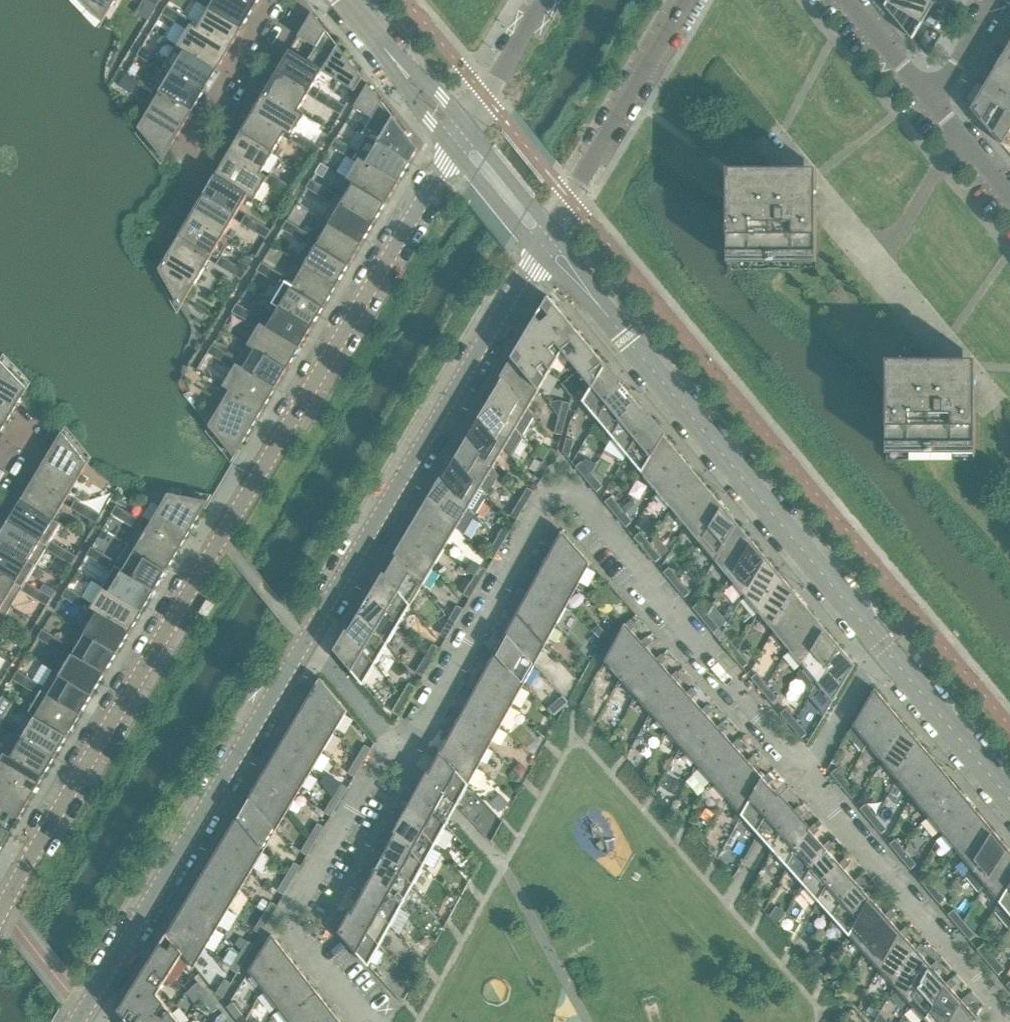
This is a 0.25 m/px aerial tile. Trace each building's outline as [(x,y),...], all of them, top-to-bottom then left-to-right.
[(116,0),(81,0),(103,22),(107,15),(116,0)] [(255,7),(242,0),(205,0),(202,4),(210,9),(242,28),(255,7)] [(930,10),(929,10),(931,6),(932,7),(934,3),(929,0),(888,0),(885,4),(913,38),(930,10)] [(179,18),(182,14),(167,5),(162,14),(173,20),(175,16),(179,18)] [(230,49),(242,28),(210,9),(198,28),(197,29),(230,49)] [(363,77),(312,12),(298,36),(316,46),(308,60),(307,61),(323,70),(322,71),(355,91),(363,77)] [(193,21),(182,14),(179,18),(175,16),(173,20),(188,29),(193,21)] [(230,49),(197,29),(198,28),(191,24),(178,47),(185,51),(185,50),(218,69),(230,49)] [(155,60),(157,55),(142,46),(137,55),(148,61),(151,57),(155,60)] [(323,70),(307,61),(308,60),(290,49),(277,71),(310,90),(322,71),(323,70)] [(206,90),(218,69),(185,50),(185,51),(173,70),(206,90)] [(1005,51),(994,69),(1009,78),(1009,54),(1005,51)] [(168,62),(157,55),(155,60),(151,57),(148,61),(163,70),(168,62)] [(137,76),(142,69),(134,64),(129,72),(137,76)] [(994,69),(971,108),(1002,145),(1009,131),(1009,78),(994,69)] [(193,110),(206,90),(173,70),(160,91),(193,110)] [(298,110),(310,90),(277,71),(265,91),(305,115),(305,114),(298,110)] [(131,93),(138,81),(126,74),(119,86),(131,93)] [(419,148),(368,83),(354,107),(372,117),(363,132),(412,161),(419,148)] [(332,104),(335,99),(320,90),(315,99),(326,106),(328,101),(332,104)] [(164,159),(193,110),(160,91),(143,120),(139,127),(164,159)] [(305,115),(265,91),(253,112),(292,135),(305,115)] [(346,106),(335,99),(332,104),(328,101),(326,106),(341,115),(346,106)] [(292,135),(253,112),(241,133),(273,152),(285,133),(291,137),(292,135)] [(308,145),(310,141),(295,132),(290,140),(301,147),(304,142),(308,145)] [(412,161),(363,132),(363,133),(378,142),(367,160),(367,162),(399,181),(412,161)] [(261,172),(273,152),(241,133),(228,153),(261,172)] [(348,151),(351,147),(336,137),(331,146),(342,153),(344,148),(348,151)] [(321,147),(310,141),(308,145),(304,142),(301,147),(316,156),(321,147)] [(362,153),(351,147),(348,151),(344,148),(342,153),(357,162),(362,153)] [(268,176),(261,172),(228,153),(216,174),(255,197),(268,176)] [(399,181),(367,162),(367,160),(360,156),(347,179),(354,183),(354,182),(387,202),(399,181)] [(728,269),(817,269),(817,167),(728,167),(728,269)] [(283,187),(286,182),(271,173),(265,182),(276,189),(279,184),(283,187)] [(255,197),(216,174),(204,194),(236,214),(247,195),(254,199),(255,197)] [(324,192),(326,188),(311,179),(306,187),(317,194),(320,190),(324,192)] [(296,189),(286,182),(283,187),(279,184),(276,189),(291,197),(296,189)] [(375,222),(387,202),(354,182),(354,183),(342,203),(375,222)] [(337,194),(326,188),(324,192),(320,190),(317,194),(332,203),(337,194)] [(224,234),(235,214),(236,214),(204,194),(191,215),(224,234)] [(362,243),(375,222),(342,203),(330,224),(362,243)] [(231,239),(223,235),(224,234),(191,215),(179,236),(212,255),(211,256),(219,260),(221,256),(231,239)] [(258,228),(261,224),(246,215),(241,223),(252,230),(254,225),(258,228)] [(299,233),(302,229),(287,220),(282,229),(293,235),(295,231),(299,233)] [(272,230),(261,224),(258,228),(254,225),(252,230),(267,239),(272,230)] [(350,264),(362,243),(330,224),(318,244),(350,264)] [(313,236),(302,229),(299,233),(295,231),(293,235),(307,244),(313,236)] [(185,301),(211,256),(212,255),(179,236),(159,269),(181,308),(185,301)] [(338,284),(350,264),(318,244),(305,265),(338,284)] [(234,269),(236,264),(221,256),(219,260),(216,264),(227,271),(230,266),(234,269)] [(274,275),(277,271),(262,262),(257,270),(268,277),(270,273),(274,275)] [(247,271),(236,264),(234,269),(230,266),(227,271),(242,280),(247,271)] [(326,305),(338,284),(305,265),(293,285),(286,281),(326,305)] [(288,277),(277,271),(274,275),(270,273),(268,277),(283,286),(288,277)] [(326,305),(286,281),(274,302),(313,325),(326,305)] [(606,364),(564,314),(548,295),(512,356),(540,389),(552,369),(559,379),(564,376),(555,363),(563,350),(592,385),(583,400),(584,401),(606,364)] [(313,325),(274,302),(273,304),(280,308),(269,326),(269,327),(301,346),(313,325)] [(250,316),(252,312),(237,303),(232,312),(243,318),(245,314),(250,316)] [(263,318),(252,312),(250,316),(245,314),(243,318),(258,327),(263,318)] [(301,346),(269,327),(269,326),(262,322),(250,343),(289,367),(301,346)] [(289,367),(250,343),(237,364),(276,387),(289,367)] [(225,357),(228,353),(213,344),(207,353),(218,359),(221,355),(225,357)] [(238,360),(228,353),(225,357),(221,355),(218,359),(233,368),(238,360)] [(540,389),(512,356),(501,375),(528,409),(540,389)] [(886,460),(975,460),(976,357),(887,357),(886,460)] [(27,388),(0,360),(0,420),(6,423),(27,388)] [(276,387),(237,364),(225,385),(264,408),(276,387)] [(598,419),(620,382),(606,364),(584,401),(598,419)] [(501,375),(489,395),(516,428),(523,436),(535,417),(528,409),(501,375)] [(613,436),(635,399),(620,382),(598,419),(613,436)] [(235,457),(264,408),(225,385),(224,386),(231,390),(213,418),(209,425),(235,457)] [(482,406),(477,414),(505,448),(511,456),(523,436),(516,428),(489,395),(486,400),(482,406)] [(628,454),(649,417),(635,399),(613,436),(628,454)] [(567,419),(571,403),(563,401),(559,417),(567,419)] [(505,448),(477,414),(466,434),(493,468),(505,448)] [(562,435),(567,419),(559,417),(554,433),(562,435)] [(642,472),(664,435),(649,417),(628,454),(642,472)] [(66,500),(88,463),(62,431),(33,480),(66,500)] [(457,449),(454,454),(481,487),(487,495),(499,475),(493,468),(466,434),(457,449)] [(657,489),(679,452),(664,435),(642,472),(657,489)] [(569,459),(574,439),(566,438),(563,451),(569,459)] [(550,466),(558,452),(551,448),(543,462),(550,466)] [(672,507),(693,470),(679,452),(657,489),(672,507)] [(454,454),(442,473),(469,507),(475,514),(487,495),(481,487),(454,454)] [(591,473),(582,461),(576,466),(587,480),(591,473)] [(541,480),(550,466),(543,462),(534,476),(541,480)] [(686,524),(708,488),(693,470),(672,507),(686,524)] [(469,507),(442,473),(430,493),(458,527),(469,507)] [(603,487),(591,473),(587,480),(597,492),(603,487)] [(55,519),(66,500),(33,480),(21,501),(54,520),(55,519)] [(526,505),(534,491),(528,487),(519,501),(526,505)] [(701,542),(723,505),(708,488),(686,524),(701,542)] [(179,549),(203,509),(209,500),(168,493),(148,527),(146,529),(179,549)] [(458,527),(430,493),(419,513),(446,546),(458,527)] [(621,508),(611,496),(605,502),(616,515),(621,508)] [(91,508),(76,499),(71,508),(82,514),(84,510),(88,512),(91,508)] [(48,545),(51,540),(61,524),(62,523),(55,519),(54,520),(21,501),(8,521),(48,545)] [(517,519),(523,509),(526,505),(519,501),(511,515),(517,519)] [(132,514),(116,505),(111,514),(122,520),(125,516),(129,518),(132,514)] [(715,560),(737,523),(723,505),(701,542),(715,560)] [(97,523),(102,515),(91,508),(88,512),(84,510),(82,514),(97,523)] [(632,522),(621,508),(616,515),(626,527),(632,522)] [(446,546),(419,513),(407,533),(434,566),(446,546)] [(137,529),(141,523),(142,520),(132,514),(129,518),(125,516),(122,520),(137,529)] [(8,521),(0,536),(0,544),(36,566),(46,549),(48,545),(8,521)] [(179,549),(146,529),(148,527),(141,523),(137,529),(127,546),(167,570),(179,549)] [(730,577),(752,540),(737,523),(715,560),(730,577)] [(502,544),(511,530),(504,526),(496,540),(502,544)] [(591,563),(562,531),(562,532),(555,528),(551,535),(558,539),(551,552),(579,584),(588,568),(594,572),(596,570),(590,564),(591,563)] [(650,543),(640,532),(634,537),(646,550),(650,543)] [(434,566),(407,533),(395,552),(422,586),(434,566)] [(66,549),(51,540),(48,545),(46,549),(57,556),(60,551),(64,554),(66,549)] [(494,559),(502,544),(496,540),(487,555),(494,559)] [(745,595),(767,558),(752,540),(730,577),(745,595)] [(662,557),(650,543),(646,550),(655,562),(662,557)] [(36,566),(0,544),(0,572),(24,586),(27,582),(36,566)] [(107,555),(92,546),(87,555),(98,561),(100,557),(104,559),(107,555)] [(167,570),(127,546),(118,562),(115,567),(155,590),(167,570)] [(584,590),(579,584),(551,552),(544,548),(540,555),(547,559),(540,572),(568,604),(577,588),(583,592),(584,590)] [(77,556),(66,549),(64,554),(60,551),(57,556),(72,564),(77,556)] [(422,586),(395,552),(383,572),(411,605),(422,586)] [(118,562),(107,555),(104,559),(100,557),(98,561),(112,570),(115,567),(118,562)] [(759,613),(781,576),(767,558),(745,595),(759,613)] [(479,584),(487,570),(481,565),(472,580),(479,584)] [(115,567),(112,570),(102,587),(143,611),(155,590),(115,567)] [(679,578),(670,567),(664,572),(675,585),(679,578)] [(568,604),(540,572),(533,569),(529,576),(536,579),(528,592),(557,624),(566,608),(572,612),(574,610),(568,604)] [(0,572),(0,600),(12,607),(22,590),(24,586),(0,572)] [(411,605),(383,572),(372,591),(399,625),(411,605)] [(774,630),(796,593),(781,576),(759,613),(774,630)] [(691,592),(679,578),(675,585),(685,597),(691,592)] [(470,598),(479,584),(472,580),(464,594),(470,598)] [(42,591),(27,582),(24,586),(22,590),(32,597),(35,592),(39,595),(42,591)] [(82,596),(68,588),(67,587),(62,596),(73,603),(76,598),(80,601),(82,596)] [(102,587),(93,603),(89,609),(96,613),(97,612),(130,632),(143,611),(102,587)] [(557,624),(528,592),(522,589),(518,596),(525,599),(517,612),(546,644),(555,628),(561,632),(562,630),(557,624)] [(47,606),(53,597),(42,591),(39,595),(35,592),(32,597),(47,606)] [(399,625),(372,591),(360,611),(387,645),(399,625)] [(789,648),(811,611),(796,593),(774,630),(789,648)] [(93,603),(82,596),(80,601),(76,598),(73,603),(88,612),(89,609),(93,603)] [(208,618),(216,604),(207,599),(199,613),(208,618)] [(12,607),(0,600),(0,626),(2,623),(12,607)] [(708,614),(699,602),(693,607),(704,621),(708,614)] [(456,623),(464,609),(457,605),(449,619),(456,623)] [(546,644),(517,612),(511,609),(507,616),(514,619),(506,632),(535,664),(544,648),(550,652),(551,650),(546,644)] [(387,645),(360,611),(348,631),(375,664),(387,645)] [(803,665),(825,628),(811,611),(789,648),(803,665)] [(118,652),(130,632),(97,612),(96,613),(85,633),(118,652)] [(720,628),(708,614),(704,621),(714,633),(720,628)] [(447,637),(456,623),(449,619),(440,633),(447,637)] [(620,678),(641,641),(631,630),(637,625),(632,619),(626,624),(625,623),(605,661),(601,668),(603,670),(608,665),(620,678)] [(2,623),(0,626),(0,634),(8,639),(10,634),(14,637),(17,632),(2,623)] [(803,665),(798,674),(813,691),(818,683),(840,646),(825,628),(803,665)] [(58,638),(43,629),(38,637),(48,644),(51,640),(55,642),(58,638)] [(535,664),(506,632),(500,629),(496,635),(503,639),(495,652),(524,684),(533,668),(539,672),(540,670),(535,664)] [(375,664),(348,631),(336,651),(363,684),(375,664)] [(23,647),(28,639),(17,632),(14,637),(10,634),(8,639),(23,647)] [(106,673),(118,652),(85,633),(73,653),(106,673)] [(636,695),(657,658),(647,647),(652,642),(647,636),(641,641),(620,678),(617,685),(618,687),(623,682),(636,695)] [(738,649),(728,637),(722,642),(733,656),(738,649)] [(63,653),(69,644),(58,638),(55,642),(51,640),(48,644),(63,653)] [(432,662),(441,648),(434,644),(426,657),(432,662)] [(833,701),(855,664),(840,646),(818,683),(833,701)] [(524,684),(495,652),(489,649),(485,656),(491,659),(484,672),(513,705),(522,689),(528,692),(529,690),(524,684)] [(749,663),(738,649),(733,656),(743,668),(749,663)] [(93,693),(106,673),(73,653),(61,672),(60,674),(93,693)] [(651,713),(672,675),(662,664),(667,659),(662,653),(657,658),(636,695),(632,702),(633,704),(639,699),(651,713)] [(424,676),(432,662),(426,657),(417,672),(424,676)] [(93,693),(60,674),(61,672),(55,668),(44,686),(41,690),(81,714),(93,693)] [(513,705),(484,672),(478,669),(474,676),(480,679),(473,692),(502,724),(511,708),(517,712),(518,710),(513,705)] [(33,679),(18,670),(13,679),(23,686),(26,681),(30,684),(33,679)] [(666,729),(687,692),(677,681),(683,676),(677,670),(672,675),(651,713),(647,719),(649,721),(654,716),(666,729)] [(767,684),(757,673),(751,678),(763,691),(767,684)] [(348,711),(320,677),(307,699),(335,732),(348,711)] [(44,686),(33,679),(30,684),(26,681),(23,686),(38,695),(41,690),(44,686)] [(410,683),(402,697),(409,701),(417,687),(410,683)] [(778,698),(767,684),(763,691),(772,703),(778,698)] [(682,747),(702,709),(692,698),(698,693),(693,687),(687,692),(666,729),(662,737),(664,738),(669,733),(682,747)] [(507,730),(502,724),(473,692),(467,689),(463,696),(469,699),(462,712),(491,745),(500,729),(506,732),(507,730)] [(868,744),(890,707),(875,689),(848,734),(863,752),(868,744)] [(81,714),(41,690),(38,695),(29,711),(36,715),(69,735),(81,714)] [(400,716),(409,701),(402,697),(393,712),(400,716)] [(335,732),(307,699),(296,719),(323,752),(335,732)] [(697,764),(718,726),(708,715),(713,710),(708,704),(702,709),(682,747),(678,754),(679,755),(685,750),(697,764)] [(883,761),(905,724),(890,707),(868,744),(883,761)] [(796,719),(787,708),(780,713),(792,726),(796,719)] [(491,745),(462,712),(456,709),(452,716),(458,719),(451,732),(480,764),(489,749),(495,752),(496,750),(491,745)] [(56,755),(69,735),(36,715),(23,735),(56,755)] [(0,716),(0,725),(1,722),(6,725),(8,721),(0,716)] [(323,752),(296,719),(284,738),(311,771),(323,752)] [(808,733),(796,719),(792,726),(802,738),(808,733)] [(19,727),(8,721),(6,725),(1,722),(0,725),(0,727),(14,736),(19,727)] [(712,781),(733,743),(723,732),(728,727),(723,722),(718,726),(697,764),(693,771),(694,772),(700,767),(712,781)] [(897,779),(919,742),(905,724),(883,761),(897,779)] [(480,764),(451,732),(445,729),(441,736),(447,739),(440,753),(469,785),(478,769),(484,772),(485,770),(480,764)] [(44,776),(56,755),(23,735),(11,756),(44,776)] [(311,771),(284,738),(272,758),(300,791),(311,771)] [(727,798),(748,760),(738,749),(744,744),(738,739),(733,744),(733,743),(712,781),(708,788),(710,789),(715,784),(727,798)] [(912,796),(934,759),(919,742),(897,779),(912,796)] [(363,762),(372,748),(365,744),(357,758),(363,762)] [(469,785),(440,753),(434,749),(430,756),(436,759),(428,774),(457,806),(466,789),(473,792),(474,790),(469,785)] [(11,756),(4,752),(0,759),(0,777),(32,796),(44,776),(11,756)] [(743,815),(763,778),(753,766),(759,762),(754,756),(748,761),(748,760),(727,798),(723,805),(725,807),(731,802),(743,815)] [(300,791),(272,758),(260,778),(288,811),(300,791)] [(355,776),(363,762),(357,758),(348,772),(355,776)] [(927,814),(949,777),(934,759),(912,796),(927,814)] [(528,769),(521,762),(513,769),(520,777),(528,769)] [(847,781),(837,768),(831,773),(841,786),(847,781)] [(327,773),(321,782),(333,797),(335,794),(342,783),(342,782),(327,773)] [(759,833),(779,796),(769,784),(774,779),(769,773),(763,778),(743,815),(739,822),(740,824),(746,819),(759,833)] [(457,806),(428,774),(426,779),(419,792),(447,825),(454,812),(457,806)] [(0,777),(0,805),(2,807),(1,808),(19,818),(32,796),(0,777)] [(941,832),(963,795),(949,777),(927,814),(941,832)] [(288,811),(260,778),(249,797),(276,830),(288,811)] [(858,793),(847,781),(841,786),(852,798),(858,793)] [(340,801),(348,787),(342,783),(335,794),(333,797),(340,801)] [(447,825),(419,792),(412,788),(408,796),(414,800),(407,813),(436,845),(444,829),(451,832),(452,830),(447,825)] [(509,803),(501,793),(490,803),(499,813),(509,803)] [(956,849),(978,812),(963,795),(941,832),(956,849)] [(773,849),(794,812),(786,804),(779,796),(759,833),(765,840),(768,844),(773,849)] [(276,830),(249,797),(237,817),(264,850),(276,830)] [(331,816),(340,801),(333,797),(325,812),(331,816)] [(877,816),(866,803),(860,808),(871,821),(877,816)] [(788,866),(809,829),(799,818),(805,813),(799,807),(794,812),(773,849),(769,856),(770,858),(776,853),(788,866)] [(436,845),(407,813),(401,809),(397,816),(403,820),(396,833),(425,865),(433,849),(440,852),(441,850),(436,845)] [(971,867),(993,830),(978,812),(956,849),(971,867)] [(887,829),(877,816),(871,821),(881,834),(887,829)] [(264,850),(237,817),(225,836),(253,870),(264,850)] [(316,841),(325,827),(318,823),(310,837),(316,841)] [(804,883),(824,846),(814,835),(820,830),(815,824),(809,829),(788,866),(784,873),(786,874),(792,870),(804,883)] [(11,832),(0,825),(0,850),(11,832)] [(425,865),(396,833),(390,829),(386,836),(392,840),(385,853),(414,885),(422,869),(429,872),(430,870),(425,865)] [(980,893),(985,884),(1007,848),(993,830),(971,867),(966,875),(980,893)] [(253,870),(225,836),(213,856),(241,889),(253,870)] [(308,855),(316,841),(310,837),(301,851),(308,855)] [(906,851),(896,839),(890,844),(900,856),(906,851)] [(819,900),(839,863),(830,852),(835,847),(830,841),(824,846),(804,883),(800,890),(801,892),(807,887),(819,900)] [(1009,885),(1009,851),(1007,848),(985,884),(1000,902),(1009,885)] [(414,885),(385,853),(379,849),(375,856),(381,860),(374,873),(403,905),(411,889),(418,892),(419,891),(414,885)] [(917,864),(906,851),(900,856),(911,869),(917,864)] [(241,889),(213,856),(202,876),(229,909),(241,889)] [(834,917),(855,880),(845,869),(850,864),(845,858),(840,863),(839,863),(819,900),(815,907),(816,909),(822,904),(834,917)] [(293,880),(301,866),(294,862),(286,876),(293,880)] [(403,905),(374,873),(368,869),(364,876),(370,880),(363,893),(392,925),(400,909),(407,912),(408,911),(403,905)] [(935,886),(925,874),(919,879),(929,891),(935,886)] [(849,934),(870,897),(860,886),(866,881),(860,875),(855,880),(834,917),(830,924),(832,926),(837,921),(849,934)] [(229,909),(202,876),(190,895),(218,928),(229,909)] [(284,894),(293,880),(286,876),(278,890),(284,894)] [(1000,902),(1009,914),(1009,885),(1000,902)] [(946,899),(935,886),(929,891),(940,904),(946,899)] [(392,925),(363,893),(357,889),(353,896),(359,900),(352,913),(381,945),(389,929),(396,933),(397,931),(392,925)] [(864,951),(885,914),(875,903),(881,898),(876,892),(870,897),(849,934),(845,941),(847,943),(852,938),(864,951)] [(218,928),(190,895),(178,915),(206,947),(218,928)] [(263,899),(258,908),(265,912),(270,903),(263,899)] [(269,919),(278,905),(271,901),(270,903),(265,912),(263,914),(269,919)] [(381,945),(352,913),(345,909),(342,916),(348,920),(340,934),(369,966),(378,949),(385,953),(386,951),(381,945)] [(880,968),(900,931),(891,920),(896,915),(891,909),(885,914),(864,951),(861,958),(862,960),(868,955),(880,968)] [(965,921),(954,909),(948,914),(959,927),(965,921)] [(261,934),(269,919),(263,914),(254,929),(261,934)] [(206,947),(178,915),(167,934),(183,954),(194,968),(206,947)] [(975,934),(965,921),(959,927),(969,939),(975,934)] [(895,985),(916,948),(906,937),(911,932),(906,926),(901,931),(900,931),(880,968),(876,975),(877,977),(883,972),(895,985)] [(158,993),(183,954),(167,934),(125,1000),(118,1010),(125,1018),(129,1021),(180,1021),(158,993)] [(264,989),(287,953),(272,934),(249,971),(264,989)] [(246,958),(255,944),(248,940),(247,941),(241,938),(236,945),(242,950),(240,954),(246,958)] [(910,1003),(931,965),(921,954),(927,949),(922,944),(916,948),(895,985),(891,992),(893,994),(898,989),(910,1003)] [(994,957),(983,944),(977,949),(988,962),(994,957)] [(818,971),(828,962),(819,952),(809,962),(818,971)] [(279,1008),(302,972),(287,953),(264,989),(279,1008)] [(238,973),(246,958),(240,954),(231,968),(238,973)] [(1004,969),(994,957),(988,962),(998,974),(1004,969)] [(925,1020),(946,982),(936,971),(942,966),(937,961),(931,966),(931,965),(910,1003),(906,1010),(908,1011),(913,1006),(925,1020)] [(316,990),(302,972),(279,1008),(290,1021),(296,1021),(316,990)] [(961,999),(952,989),(957,984),(952,978),(946,983),(946,982),(925,1020),(924,1021),(949,1021),(961,999)] [(223,997),(232,983),(225,979),(216,993),(223,997)] [(209,995),(199,982),(193,986),(203,999),(209,995)] [(330,1008),(316,990),(296,1021),(321,1021),(330,1008)] [(219,1007),(209,995),(203,999),(213,1012),(219,1007)] [(977,1017),(967,1006),(972,1001),(967,995),(962,1000),(961,999),(949,1021),(975,1021),(977,1017)] [(243,1015),(233,1001),(227,1006),(237,1020),(243,1015)] [(330,1008),(321,1021),(341,1021),(330,1008)]
